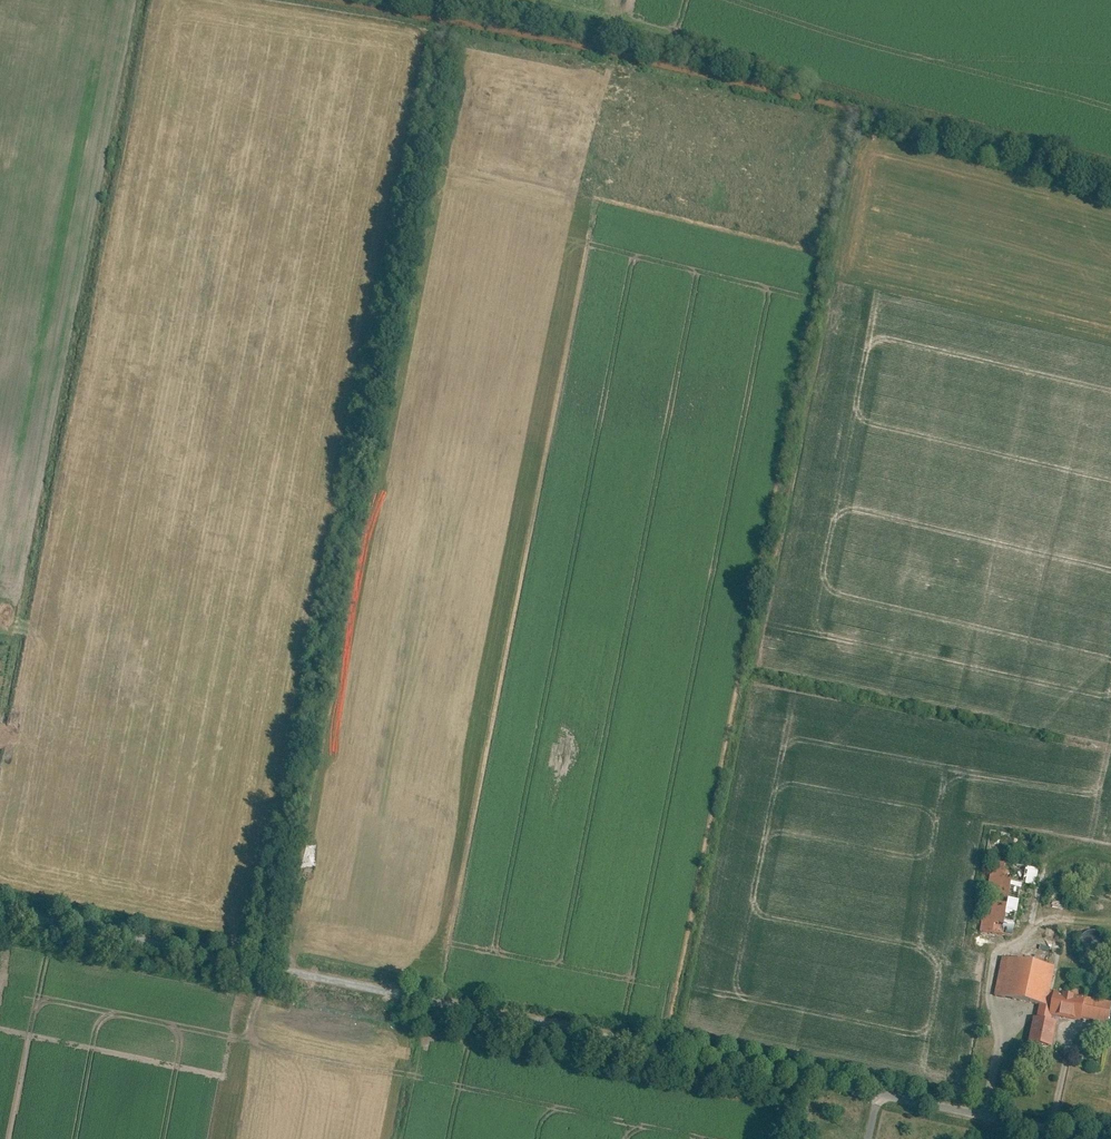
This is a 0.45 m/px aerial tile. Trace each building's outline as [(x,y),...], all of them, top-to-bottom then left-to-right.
[(982,854),(969,927),(1002,933),(1011,879),(1024,881),(1027,862),(982,854)] [(1037,885),(1039,868),(1028,867),(1026,884),(1037,885)] [(1029,1015),(1023,1041),(1048,1046),(1054,1020),(1047,1018),(1048,1014),(1076,1020),(1077,1015),(1091,1018),(1105,1021),(1110,1002),(1047,988),(1052,966),(995,954),(987,992),(1037,1003),(1035,1016),(1029,1015)] [(824,1134),(806,1130),(804,1138),(823,1138),(824,1134)]
